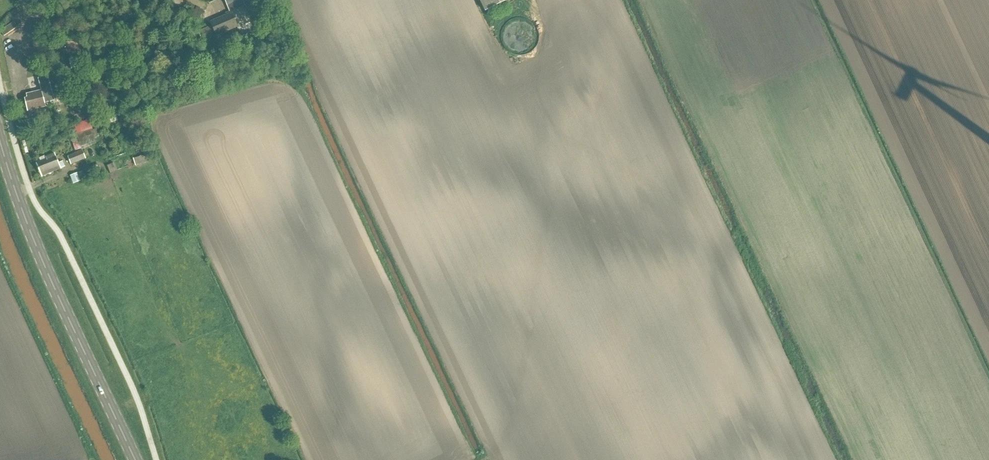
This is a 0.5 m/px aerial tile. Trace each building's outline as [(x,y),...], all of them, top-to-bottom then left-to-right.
[(485,10),(506,0),(480,0),(485,10)] [(191,18),(198,21),(203,10),(196,7),(191,18)] [(212,25),(199,30),(203,40),(239,25),(233,11),(210,20),(212,25)] [(62,93),(56,70),(49,71),(39,74),(43,88),(27,93),(28,97),(24,98),(27,109),(47,104),(46,97),(62,93)] [(99,119),(101,125),(113,122),(112,116),(99,119)] [(80,147),(96,141),(94,137),(98,136),(95,128),(91,129),(88,120),(72,125),(76,136),(70,138),(74,150),(80,148),(80,147)] [(73,164),(87,157),(83,148),(69,154),(73,164)] [(132,158),(134,165),(146,161),(145,159),(154,156),(152,150),(143,153),(144,154),(132,158)] [(47,159),(38,162),(43,175),(61,168),(55,152),(46,156),(47,159)] [(73,181),(80,180),(79,172),(72,173),(73,181)]
